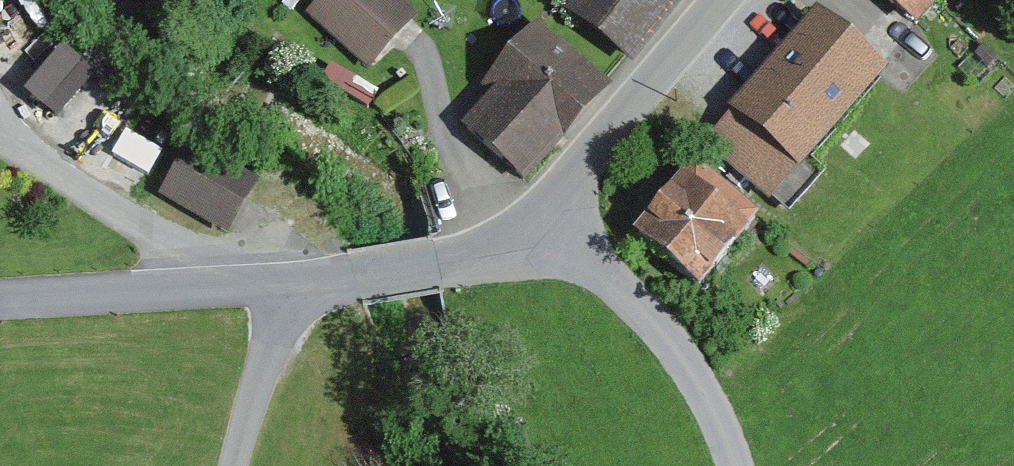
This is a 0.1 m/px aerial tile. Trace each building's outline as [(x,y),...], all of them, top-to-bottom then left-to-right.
[(305,20),(371,80),(421,25),(394,0),(322,0),(305,20)] [(571,18),(640,73),(699,0),(586,0),(571,18)] [(924,32),(952,0),(887,0),(924,32)] [(825,23),(747,107),(806,163),(885,79),(825,23)] [(544,35),(462,120),(531,187),(614,102),(544,35)] [(266,193),(192,155),(168,199),(243,238),(266,193)] [(700,175),(640,239),(705,300),(765,237),(700,175)]
